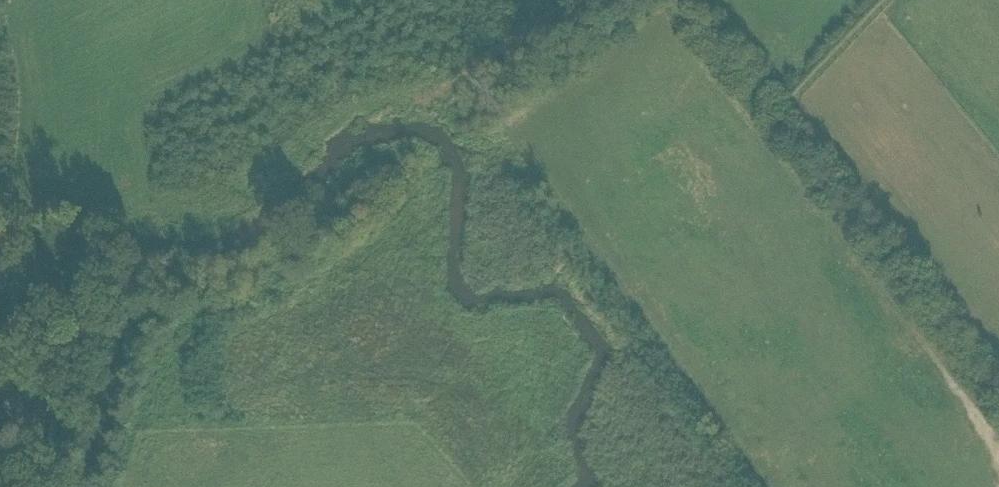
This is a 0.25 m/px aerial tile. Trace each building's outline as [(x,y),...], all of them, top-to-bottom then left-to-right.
[(4,293),(11,267),(0,264),(0,291),(4,293)]
